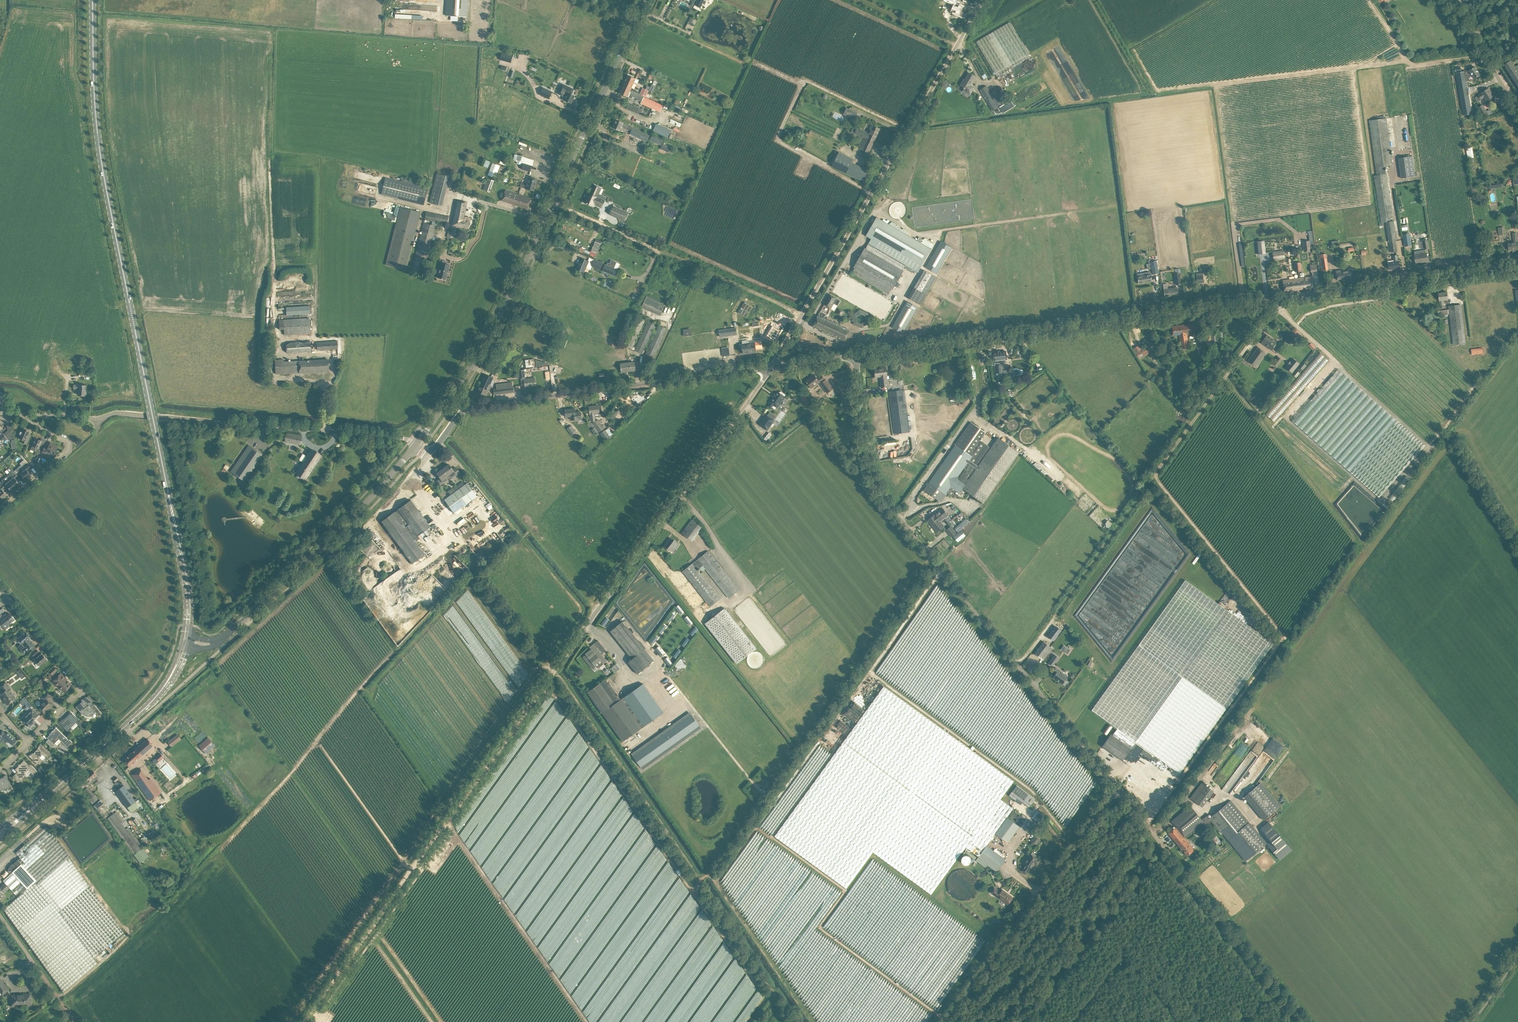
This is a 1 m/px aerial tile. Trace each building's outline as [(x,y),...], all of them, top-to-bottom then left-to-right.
[(446,15),(467,17),(468,0),(447,0),(446,15)] [(943,1),(953,5),(950,10),(954,12),(953,12),(961,15),(964,8),(959,5),(960,2),(956,0),(944,0),(943,1)] [(1009,22),(976,42),(979,46),(994,72),(998,79),(1009,73),(1008,70),(1030,57),(1012,26),(1009,22)] [(500,60),(511,63),(513,56),(502,53),(500,60)] [(1504,65),(1517,87),(1517,65),(1516,67),(1511,60),(1508,62),(1504,65)] [(1466,71),(1457,73),(1463,115),(1472,113),(1467,81),(1466,81),(1465,77),(1467,77),(1473,76),(1475,78),(1476,77),(1480,75),(1475,67),(1471,69),(1470,70),(1470,71),(1466,71)] [(975,77),(969,73),(964,82),(963,81),(961,86),(964,88),(965,89),(963,91),(969,94),(973,86),(971,84),(975,77)] [(637,83),(639,80),(628,75),(624,84),(627,85),(626,88),(631,90),(634,82),(637,83)] [(565,100),(572,103),(575,96),(572,94),(574,89),(562,84),(558,93),(566,97),(565,100)] [(631,90),(626,88),(627,85),(624,84),(620,93),(632,99),(633,96),(638,99),(638,100),(642,102),(641,103),(660,111),(663,106),(644,97),(644,96),(640,94),(631,90)] [(640,94),(644,96),(649,98),(652,92),(653,92),(655,86),(651,84),(650,87),(649,87),(648,90),(643,88),(640,94)] [(982,89),(980,90),(993,111),(994,110),(997,108),(1007,102),(999,88),(993,92),(994,95),(993,95),(987,85),(982,89)] [(543,88),(540,95),(549,99),(552,92),(543,88)] [(1490,92),(1491,91),(1489,88),(1482,92),(1483,93),(1479,95),(1476,97),(1476,100),(1478,102),(1482,100),(1481,98),(1485,96),(1487,101),(1494,96),(1493,97),(1490,92)] [(1483,116),(1488,114),(1482,104),(1478,107),(1480,111),(1479,111),(1480,114),(1482,113),(1483,116)] [(637,113),(639,108),(630,105),(628,110),(637,113)] [(857,113),(848,109),(846,108),(843,114),(845,114),(855,119),(857,113)] [(1393,165),(1387,119),(1387,118),(1385,118),(1384,116),(1374,117),(1374,119),(1369,120),(1376,175),(1374,175),(1377,197),(1382,222),(1385,222),(1385,217),(1393,216),(1392,209),(1391,206),(1385,166),(1389,165),(1389,167),(1392,167),(1392,165),(1393,165)] [(623,123),(621,122),(616,120),(613,127),(620,131),(622,127),(626,129),(627,129),(631,131),(630,134),(647,142),(650,136),(633,128),(633,127),(628,125),(623,123)] [(880,129),(875,127),(872,125),(868,132),(858,127),(856,130),(853,128),(851,131),(852,133),(855,134),(854,135),(859,137),(857,142),(860,144),(858,147),(869,152),(880,129)] [(666,136),(666,135),(668,132),(657,127),(655,131),(666,136)] [(661,145),(664,139),(661,137),(661,138),(653,134),(650,140),(661,145)] [(663,143),(661,148),(669,152),(671,147),(663,144),(663,143)] [(839,152),(832,166),(844,172),(859,179),(860,180),(864,182),(870,171),(865,169),(852,163),(853,159),(839,152)] [(1415,173),(1414,165),(1413,156),(1398,158),(1401,178),(1417,176),(1417,173),(1415,173)] [(484,159),(482,165),(488,168),(491,162),(484,159)] [(532,166),(528,164),(524,163),(522,169),(530,172),(532,166)] [(489,175),(496,177),(499,166),(493,164),(489,175)] [(442,205),(446,190),(449,176),(438,173),(434,186),(430,202),(442,205)] [(428,188),(425,187),(426,183),(402,177),(401,181),(385,177),(381,194),(398,199),(424,205),(428,188)] [(538,179),(533,178),(529,177),(527,184),(521,182),(520,187),(526,188),(534,191),(538,179)] [(490,192),(492,187),(494,181),(489,178),(486,185),(484,190),(490,192)] [(345,188),(373,195),(375,188),(346,181),(345,188)] [(589,193),(585,202),(593,206),(594,204),(602,207),(606,198),(596,194),(599,187),(595,185),(591,194),(589,193)] [(632,194),(634,189),(630,187),(628,192),(626,191),(624,195),(629,197),(631,193),(632,194)] [(502,201),(520,206),(528,209),(531,199),(506,190),(502,201)] [(386,210),(387,207),(392,208),(393,203),(384,200),(381,209),(386,210)] [(466,202),(461,201),(457,201),(451,225),(469,228),(470,218),(464,217),(466,202)] [(406,270),(421,212),(400,207),(386,265),(406,270)] [(619,218),(621,213),(622,211),(613,207),(610,214),(619,218)] [(415,261),(412,271),(424,274),(426,263),(427,264),(434,234),(435,235),(436,230),(435,229),(436,226),(437,226),(438,222),(448,224),(449,216),(433,213),(427,212),(425,220),(433,221),(431,227),(423,225),(422,231),(415,261)] [(931,249),(877,217),(866,236),(871,239),(869,243),(866,249),(864,248),(854,267),(855,267),(852,272),(889,294),(892,289),(893,289),(904,271),(902,270),(905,265),(918,272),(931,249)] [(1386,223),(1386,224),(1389,242),(1390,242),(1392,252),(1398,251),(1396,241),(1397,240),(1394,221),(1386,223)] [(576,225),(572,232),(587,239),(590,232),(576,225)] [(1517,237),(1517,230),(1512,231),(1514,242),(1508,243),(1509,250),(1513,250),(1513,252),(1517,251),(1517,241),(1517,237)] [(1310,240),(1302,241),(1303,249),(1309,249),(1309,252),(1311,251),(1310,248),(1310,240)] [(936,274),(951,247),(941,241),(926,267),(936,274)] [(1263,241),(1256,242),(1258,254),(1265,253),(1263,241)] [(1273,251),(1274,260),(1285,258),(1284,250),(1273,251)] [(1425,250),(1415,252),(1415,255),(1415,257),(1416,262),(1424,261),(1424,262),(1427,261),(1426,256),(1426,253),(1426,252),(1425,250)] [(1326,253),(1319,254),(1320,259),(1321,270),(1328,269),(1327,258),(1326,253)] [(1400,268),(1399,263),(1399,261),(1398,261),(1397,255),(1393,255),(1394,262),(1388,263),(1389,269),(1400,268)] [(579,265),(577,269),(581,271),(584,272),(586,267),(591,269),(592,266),(601,270),(603,263),(594,259),(593,263),(588,261),(586,260),(581,258),(582,258),(579,265)] [(605,265),(603,270),(615,275),(617,270),(620,264),(616,262),(612,260),(610,264),(608,263),(607,266),(606,265),(605,265)] [(1159,273),(1158,270),(1157,261),(1151,262),(1151,263),(1147,264),(1147,266),(1147,269),(1152,268),(1153,274),(1159,273)] [(449,264),(441,262),(437,278),(446,280),(449,264)] [(1336,271),(1336,275),(1337,280),(1352,277),(1352,273),(1354,272),(1353,268),(1348,269),(1348,271),(1344,271),(1344,269),(1336,271)] [(936,276),(924,270),(914,287),(908,298),(920,304),(926,294),(936,276)] [(1152,281),(1151,274),(1150,271),(1137,273),(1139,283),(1152,281)] [(1314,288),(1313,283),(1312,276),(1300,278),(1301,289),(1314,288)] [(1284,292),(1301,289),(1300,278),(1289,279),(1283,280),(1284,292)] [(606,280),(603,285),(610,289),(613,283),(606,280)] [(1177,288),(1169,289),(1168,289),(1167,284),(1163,284),(1165,297),(1172,296),(1172,295),(1178,294),(1178,295),(1177,288)] [(1448,299),(1448,297),(1447,292),(1439,293),(1441,308),(1444,308),(1444,300),(1448,299)] [(840,300),(836,298),(830,294),(824,305),(830,308),(833,303),(837,305),(840,300)] [(665,304),(653,298),(647,295),(642,307),(660,315),(665,304)] [(907,301),(892,327),(903,333),(918,307),(907,301)] [(744,302),(738,313),(746,317),(752,307),(744,302)] [(1447,314),(1450,314),(1454,344),(1466,343),(1461,304),(1449,305),(1449,309),(1441,310),(1441,315),(1445,314),(1445,316),(1448,316),(1447,314)] [(311,314),(310,306),(286,307),(287,315),(311,314)] [(870,320),(861,308),(849,317),(859,329),(870,320)] [(279,330),(284,329),(284,335),(310,333),(309,318),(283,320),(279,320),(279,330)] [(648,321),(635,350),(642,353),(656,324),(648,321)] [(1195,332),(1195,329),(1194,324),(1172,327),(1173,335),(1179,334),(1181,348),(1189,347),(1187,333),(1195,332)] [(659,325),(645,355),(652,358),(667,328),(659,325)] [(773,325),(766,337),(774,342),(781,330),(773,325)] [(691,328),(683,329),(684,336),(692,335),(691,328)] [(720,330),(721,336),(736,334),(735,328),(720,330)] [(1214,332),(1203,334),(1205,346),(1215,344),(1214,332)] [(1149,333),(1135,335),(1136,345),(1144,344),(1144,340),(1152,339),(1152,338),(1150,339),(1149,333)] [(1277,342),(1271,338),(1267,335),(1261,342),(1272,350),(1277,342)] [(1294,337),(1290,341),(1295,345),(1297,343),(1299,341),(1294,337)] [(741,348),(741,349),(741,350),(742,351),(743,351),(743,354),(748,353),(748,352),(751,352),(751,353),(756,352),(755,344),(755,342),(749,343),(748,340),(742,341),(742,344),(742,347),(741,347),(741,348)] [(286,345),(287,352),(312,351),(311,341),(290,343),(286,345)] [(337,341),(317,342),(317,350),(333,349),(333,359),(338,358),(337,341)] [(1138,345),(1133,348),(1138,356),(1140,359),(1149,353),(1148,350),(1145,346),(1140,349),(1138,345)] [(728,346),(721,347),(722,356),(729,355),(728,346)] [(1257,347),(1248,360),(1256,366),(1266,353),(1257,347)] [(1157,348),(1151,349),(1153,364),(1159,363),(1157,348)] [(1006,351),(993,352),(996,376),(997,376),(1003,375),(1006,375),(1005,370),(1002,371),(1002,366),(1002,364),(1003,364),(1004,363),(1004,362),(1004,359),(1005,359),(1007,359),(1006,351)] [(1320,353),(1266,414),(1274,422),(1329,360),(1320,353)] [(1278,356),(1272,363),(1277,367),(1282,360),(1278,356)] [(1288,364),(1285,367),(1292,373),(1299,364),(1293,358),(1291,361),(1290,361),(1288,364)] [(283,359),(275,360),(276,369),(276,374),(329,371),(328,366),(328,359),(312,360),(285,362),(284,362),(283,359)] [(636,370),(635,365),(635,362),(621,364),(622,372),(622,371),(628,370),(628,371),(636,370)] [(887,376),(887,372),(886,367),(881,368),(882,369),(875,369),(876,377),(881,376),(882,379),(880,380),(881,387),(888,387),(886,376),(887,376)] [(1311,437),(1357,386),(1338,369),(1328,380),(1327,378),(1323,383),(1324,384),(1292,420),(1311,437)] [(493,378),(490,376),(486,374),(477,393),(485,396),(488,390),(489,390),(492,385),(490,385),(493,378)] [(818,381),(819,382),(823,379),(822,378),(823,378),(821,375),(817,379),(814,375),(813,375),(814,376),(810,379),(810,378),(806,381),(807,382),(806,382),(811,388),(815,385),(814,384),(818,381)] [(536,386),(535,381),(535,378),(524,379),(525,387),(536,386)] [(822,382),(820,384),(828,393),(830,395),(831,394),(833,396),(836,394),(834,392),(835,391),(833,389),(826,379),(822,382)] [(514,386),(513,387),(512,382),(496,384),(497,389),(494,389),(494,394),(514,392),(514,391),(514,386)] [(86,395),(86,392),(86,385),(79,385),(74,385),(74,388),(79,389),(78,395),(86,395)] [(894,434),(910,432),(904,390),(889,392),(894,434)] [(770,403),(768,406),(771,409),(772,407),(775,409),(776,408),(777,408),(785,397),(785,396),(786,394),(782,391),(781,391),(780,391),(779,391),(779,392),(777,391),(777,392),(774,396),(769,402),(770,403)] [(807,407),(812,403),(805,394),(799,398),(807,407)] [(600,417),(599,410),(598,405),(589,407),(590,414),(591,414),(591,417),(591,422),(595,421),(595,418),(600,417)] [(566,410),(565,410),(566,417),(571,416),(572,420),(578,419),(578,418),(581,417),(581,418),(582,418),(581,412),(576,412),(575,408),(568,409),(568,410),(566,410)] [(616,410),(609,416),(611,418),(610,418),(613,420),(616,417),(615,416),(618,412),(617,411),(616,410)] [(766,415),(759,424),(767,430),(774,420),(773,420),(767,415),(766,415)] [(597,420),(595,422),(593,423),(595,426),(599,431),(603,428),(597,420)] [(991,448),(980,440),(985,432),(971,422),(955,444),(956,445),(924,490),(940,501),(946,493),(951,496),(952,494),(957,497),(963,488),(984,503),(1019,452),(998,437),(991,448)] [(578,435),(576,432),(572,426),(567,428),(572,435),(575,438),(578,435)] [(26,444),(27,441),(29,437),(27,435),(29,431),(21,428),(17,437),(23,439),(22,442),(26,444)] [(14,438),(12,429),(9,429),(9,431),(5,435),(1,431),(0,432),(0,440),(3,443),(7,439),(9,440),(14,438)] [(606,430),(601,433),(606,440),(608,438),(611,437),(609,435),(606,430)] [(768,432),(763,438),(766,441),(771,434),(768,432)] [(301,436),(287,434),(286,441),(300,444),(301,436)] [(34,442),(31,448),(35,449),(34,451),(40,454),(44,445),(46,440),(43,439),(42,441),(36,438),(34,442)] [(45,446),(42,452),(49,456),(50,452),(53,454),(56,455),(59,453),(55,451),(57,446),(51,443),(49,446),(46,444),(45,446)] [(256,463),(259,458),(262,454),(249,445),(246,449),(243,454),(231,472),(243,481),(256,463)] [(303,462),(296,473),(305,479),(321,455),(311,449),(307,456),(303,453),(299,460),(303,462)] [(19,467),(15,470),(19,474),(20,474),(21,475),(25,479),(30,474),(28,471),(31,468),(28,464),(27,463),(23,466),(20,469),(19,467)] [(448,464),(442,468),(447,474),(450,478),(452,477),(459,472),(458,471),(455,467),(452,469),(448,464)] [(410,478),(416,470),(414,468),(408,476),(410,478)] [(450,478),(447,474),(442,468),(436,473),(440,478),(437,480),(441,485),(450,478)] [(7,478),(15,487),(20,483),(15,478),(17,476),(13,471),(12,470),(9,472),(9,473),(10,474),(11,475),(7,478)] [(54,480),(52,481),(61,491),(64,489),(59,483),(67,477),(63,473),(63,472),(58,476),(58,475),(57,474),(56,474),(54,476),(54,477),(52,478),(54,480)] [(1405,475),(1390,499),(1396,503),(1411,479),(1405,475)] [(0,482),(4,487),(6,485),(11,491),(15,487),(7,478),(5,480),(4,478),(0,482)] [(43,489),(42,491),(50,501),(54,498),(49,492),(56,486),(61,492),(61,491),(52,481),(48,485),(48,484),(46,483),(44,485),(43,486),(42,487),(43,489)] [(457,489),(443,499),(453,512),(474,497),(476,496),(476,495),(466,482),(464,484),(462,482),(456,486),(457,489)] [(79,488),(78,489),(87,493),(88,493),(89,491),(88,491),(89,488),(87,487),(83,485),(81,484),(80,486),(79,486),(79,488)] [(76,493),(76,494),(84,498),(85,497),(86,495),(86,494),(87,493),(78,489),(77,491),(76,493)] [(33,498),(31,500),(40,510),(43,507),(38,502),(45,495),(50,501),(42,491),(38,494),(37,494),(36,492),(35,492),(33,495),(31,496),(33,498)] [(75,496),(73,499),(75,500),(76,500),(79,502),(80,502),(82,503),(83,500),(84,501),(85,499),(84,498),(76,494),(75,494),(75,496)] [(22,507),(21,509),(29,519),(33,516),(28,511),(35,505),(40,510),(31,500),(27,503),(26,501),(25,501),(25,502),(23,504),(22,504),(21,506),(22,507)] [(395,511),(382,522),(384,525),(385,526),(412,563),(425,554),(405,527),(409,524),(418,535),(423,531),(430,527),(414,504),(411,500),(398,509),(398,508),(395,511)] [(67,506),(66,507),(73,514),(73,513),(74,514),(76,512),(75,512),(77,510),(75,508),(75,507),(72,505),(72,504),(70,503),(68,505),(67,506)] [(64,509),(62,510),(69,517),(70,517),(70,516),(71,516),(73,514),(66,507),(64,509)] [(943,508),(935,514),(938,518),(939,518),(941,520),(942,521),(945,519),(951,526),(952,527),(955,524),(949,516),(949,515),(948,515),(946,512),(945,511),(945,510),(944,509),(943,509),(943,508)] [(12,516),(10,518),(19,528),(22,525),(18,520),(25,514),(29,519),(21,509),(17,512),(16,512),(15,511),(15,510),(15,511),(12,513),(10,515),(12,516)] [(59,514),(65,521),(66,521),(67,519),(68,518),(69,517),(62,510),(61,512),(59,514)] [(57,516),(54,518),(56,519),(56,520),(59,523),(61,525),(63,523),(64,524),(66,522),(65,521),(59,514),(58,515),(56,516),(57,516)] [(941,521),(941,520),(939,518),(938,518),(935,514),(928,520),(937,532),(944,526),(941,521)] [(0,527),(0,528),(8,537),(12,534),(7,529),(14,523),(19,528),(10,518),(6,522),(6,521),(5,520),(4,520),(2,522),(1,522),(0,524),(1,526),(0,527)] [(971,521),(968,518),(966,520),(966,519),(955,528),(958,532),(971,521)] [(692,541),(701,526),(690,519),(681,534),(692,541)] [(1102,526),(1106,529),(1111,523),(1107,520),(1102,526)] [(956,534),(956,533),(952,527),(951,526),(946,530),(952,537),(956,534)] [(4,532),(8,537),(0,528),(0,535),(4,532)] [(43,529),(39,532),(46,539),(49,536),(43,529)] [(958,541),(965,535),(962,530),(954,536),(958,541)] [(39,532),(36,535),(43,542),(46,539),(39,532)] [(36,535),(33,537),(39,545),(43,542),(36,535)] [(33,537),(30,540),(36,548),(39,545),(33,537)] [(665,548),(673,552),(679,543),(671,539),(665,548)] [(28,542),(25,545),(31,552),(35,549),(28,542)] [(25,545),(22,547),(28,555),(31,552),(25,545)] [(85,546),(81,549),(88,556),(91,553),(85,546)] [(22,547),(18,550),(25,557),(28,555),(22,547)] [(81,549),(78,552),(85,559),(88,556),(81,549)] [(18,550),(15,553),(22,560),(25,557),(18,550)] [(708,550),(681,570),(709,606),(720,598),(708,582),(710,580),(702,570),(705,568),(727,598),(738,590),(708,550)] [(78,552),(75,554),(82,562),(85,559),(78,552)] [(15,553),(12,556),(19,563),(22,560),(15,553)] [(75,554),(72,557),(78,564),(82,562),(75,554)] [(12,556),(9,558),(15,566),(19,563),(12,556)] [(72,557),(69,560),(75,567),(78,564),(72,557)] [(9,558),(6,561),(12,568),(15,566),(9,558)] [(69,560),(66,563),(72,570),(75,567),(69,560)] [(6,561),(3,564),(9,571),(12,568),(6,561)] [(66,563),(62,566),(69,573),(72,570),(66,563)] [(0,566),(0,568),(6,574),(9,571),(3,564),(0,566)] [(58,569),(55,572),(61,580),(64,577),(58,569)] [(55,572),(51,575),(58,582),(61,580),(55,572)] [(51,575),(48,578),(55,585),(58,582),(51,575)] [(48,578),(45,581),(52,588),(55,585),(48,578)] [(1095,706),(1092,710),(1117,728),(1113,735),(1111,734),(1102,746),(1122,761),(1136,742),(1180,773),(1183,769),(1226,708),(1273,643),(1185,580),(1138,645),(1095,706)] [(45,581),(42,583),(48,591),(52,588),(45,581)] [(42,583),(39,586),(45,593),(48,591),(42,583)] [(39,586),(36,589),(42,596),(45,593),(39,586)] [(36,589),(33,592),(39,599),(42,596),(36,589)] [(33,592),(29,594),(36,602),(39,599),(33,592)] [(29,594),(26,598),(32,605),(36,602),(29,594)] [(684,611),(678,604),(675,606),(681,613),(684,611)] [(757,648),(725,608),(705,623),(736,664),(757,648)] [(670,621),(675,614),(672,612),(667,619),(670,621)] [(2,625),(6,629),(9,626),(8,625),(12,622),(13,623),(16,620),(15,619),(12,616),(11,616),(9,614),(7,616),(5,618),(3,615),(2,615),(0,613),(0,627),(2,625)] [(693,623),(687,616),(684,618),(690,625),(693,623)] [(604,626),(609,619),(606,617),(601,624),(604,626)] [(639,642),(626,625),(623,621),(610,631),(613,635),(632,659),(628,662),(638,674),(650,664),(654,660),(645,649),(646,648),(641,641),(639,642)] [(661,633),(667,625),(664,623),(658,631),(661,633)] [(1056,626),(1048,636),(1053,640),(1054,640),(1058,634),(1061,630),(1060,629),(1056,626)] [(693,636),(698,629),(696,627),(690,634),(693,636)] [(19,637),(18,638),(22,643),(22,642),(25,646),(24,647),(25,648),(22,651),(24,654),(28,651),(31,648),(35,644),(32,641),(31,641),(29,638),(30,637),(26,631),(22,634),(21,634),(18,636),(19,637)] [(653,644),(658,637),(655,635),(650,642),(653,644)] [(685,647),(690,640),(687,638),(682,645),(685,647)] [(587,654),(583,657),(586,661),(592,668),(596,666),(597,667),(599,667),(604,664),(604,663),(607,661),(601,654),(606,650),(598,640),(590,647),(592,649),(586,653),(587,654)] [(1036,654),(1044,660),(1052,648),(1044,642),(1035,654),(1036,654)] [(1071,650),(1064,645),(1061,649),(1068,654),(1071,650)] [(664,653),(659,646),(656,649),(661,655),(664,653)] [(676,658),(682,652),(679,649),(673,656),(676,658)] [(34,654),(32,655),(35,659),(34,659),(37,662),(37,663),(39,666),(40,665),(40,666),(44,663),(45,662),(45,663),(48,661),(47,660),(48,660),(46,658),(48,657),(45,653),(43,655),(42,653),(41,654),(38,650),(34,654)] [(1053,666),(1059,657),(1055,654),(1049,663),(1053,666)] [(673,664),(667,657),(665,659),(670,666),(673,664)] [(615,673),(620,668),(617,664),(611,668),(615,673)] [(53,675),(57,670),(54,666),(49,671),(53,675)] [(1055,667),(1053,671),(1056,673),(1053,677),(1062,684),(1068,676),(1055,667)] [(59,686),(61,688),(64,691),(71,684),(66,679),(67,679),(61,673),(53,681),(58,687),(59,686)] [(588,692),(602,713),(622,741),(664,712),(643,683),(621,699),(618,695),(609,682),(609,683),(606,679),(588,692)] [(11,702),(16,699),(9,689),(10,688),(6,682),(4,684),(0,686),(0,687),(3,692),(1,694),(5,700),(4,700),(7,704),(11,702)] [(1014,781),(953,737),(883,687),(775,836),(846,888),(873,852),(931,894),(965,846),(978,855),(995,833),(1008,842),(1019,826),(1007,817),(1013,808),(1000,799),(1014,781)] [(53,705),(49,701),(53,697),(47,692),(43,696),(46,699),(41,703),(40,702),(38,700),(37,701),(35,702),(36,704),(45,713),(53,705)] [(21,700),(20,703),(22,705),(24,703),(29,708),(33,705),(24,697),(21,700)] [(83,701),(76,707),(79,710),(81,712),(84,709),(85,710),(85,711),(86,711),(84,715),(85,715),(88,716),(92,716),(93,717),(94,717),(95,717),(95,716),(96,715),(96,714),(96,713),(99,716),(102,714),(92,702),(90,700),(86,697),(83,700),(84,701),(83,702),(83,701)] [(24,719),(27,722),(26,724),(30,727),(33,724),(34,724),(36,722),(34,720),(38,715),(32,709),(25,715),(27,716),(24,719)] [(77,717),(72,713),(71,712),(68,715),(68,716),(67,717),(66,717),(63,720),(67,723),(63,727),(68,732),(72,728),(70,726),(74,721),(83,729),(86,726),(77,717)] [(692,714),(633,756),(641,767),(700,725),(692,714)] [(1108,725),(1103,732),(1106,734),(1111,727),(1108,725)] [(69,740),(59,731),(56,727),(52,732),(47,738),(49,739),(46,741),(50,745),(52,748),(55,744),(57,746),(61,741),(67,747),(72,742),(70,739),(69,740)] [(17,740),(8,732),(6,734),(4,733),(4,732),(4,731),(3,731),(2,731),(2,732),(2,733),(0,734),(0,742),(1,742),(3,742),(4,742),(5,742),(6,742),(7,741),(8,740),(12,745),(17,740)] [(181,739),(180,738),(177,734),(168,742),(171,746),(181,739)] [(1263,776),(1284,746),(1271,737),(1253,765),(1259,769),(1257,771),(1258,772),(1257,772),(1263,776)] [(206,753),(215,745),(208,738),(199,746),(206,753)] [(154,746),(151,742),(148,739),(124,760),(129,766),(136,760),(137,761),(154,746)] [(51,754),(44,747),(40,743),(38,748),(38,749),(32,755),(35,757),(32,759),(36,763),(38,764),(41,759),(39,758),(43,753),(46,757),(51,754)] [(29,765),(27,764),(24,760),(15,769),(17,772),(15,774),(18,778),(16,781),(18,783),(24,777),(23,777),(25,775),(25,773),(24,772),(28,769),(34,776),(36,775),(39,773),(30,764),(29,765)] [(140,768),(131,774),(150,800),(160,793),(150,778),(148,779),(140,768)] [(92,769),(78,782),(81,786),(82,787),(83,787),(85,789),(84,790),(91,797),(89,799),(96,809),(103,803),(100,800),(99,800),(95,795),(88,787),(88,786),(87,787),(85,785),(91,779),(93,782),(99,777),(95,773),(94,772),(92,769)] [(8,788),(9,790),(12,788),(9,779),(6,781),(4,777),(3,777),(3,776),(0,778),(1,778),(0,778),(0,791),(8,788)] [(764,793),(770,784),(767,782),(761,790),(764,793)] [(1263,820),(1280,806),(1261,782),(1244,796),(1263,820)] [(1205,784),(1193,800),(1202,807),(1214,791),(1205,784)] [(124,785),(115,791),(127,807),(131,812),(142,804),(139,799),(136,801),(135,799),(124,785)] [(1017,785),(1009,795),(1015,800),(1017,798),(1029,807),(1035,799),(1017,785)] [(1266,843),(1246,860),(1255,872),(1262,873),(1290,849),(1292,851),(1332,818),(1307,789),(1260,828),(1270,840),(1266,843)] [(1266,843),(1252,826),(1231,800),(1209,818),(1211,821),(1222,834),(1223,833),(1246,860),(1266,843)] [(1176,827),(1168,833),(1187,856),(1191,853),(1193,851),(1189,846),(1191,844),(1188,841),(1184,837),(1201,823),(1204,827),(1211,821),(1209,818),(1206,815),(1203,818),(1195,808),(1192,804),(1171,821),(1174,825),(1176,827)] [(121,821),(123,820),(117,811),(115,813),(114,812),(110,815),(110,816),(107,818),(134,854),(140,862),(149,856),(143,848),(143,847),(128,827),(126,829),(121,821)] [(1037,811),(1032,817),(1037,821),(1042,815),(1037,811)] [(131,824),(132,826),(135,830),(137,829),(130,819),(128,821),(130,823),(129,824),(130,825),(131,824)] [(1031,820),(1026,826),(1031,830),(1035,823),(1031,820)] [(10,874),(3,880),(16,895),(20,891),(22,894),(5,908),(4,909),(64,992),(98,963),(94,958),(99,953),(100,953),(103,958),(108,954),(104,950),(103,949),(115,939),(117,942),(126,935),(50,830),(20,857),(20,858),(18,859),(14,863),(15,863),(14,863),(14,864),(13,864),(12,864),(12,865),(11,865),(10,866),(10,867),(9,868),(9,870),(9,871),(8,871),(9,871),(9,872),(9,873),(10,873),(10,874)] [(1209,838),(1213,844),(1216,842),(1219,846),(1222,844),(1216,834),(1209,838)] [(1040,839),(1036,836),(1035,835),(1032,840),(1037,844),(1040,839)] [(1006,859),(1001,856),(987,845),(976,860),(986,867),(987,864),(997,871),(1006,859)] [(1026,864),(1022,870),(1026,874),(1035,863),(1037,864),(1040,861),(1037,859),(1039,857),(1032,852),(1031,854),(1027,859),(1024,863),(1026,864)] [(3,893),(4,893),(9,888),(5,883),(0,887),(0,896),(3,893)] [(994,887),(990,892),(1001,900),(1001,899),(1008,904),(1013,897),(1002,889),(1001,892),(994,887)] [(8,991),(9,991),(0,978),(0,991),(0,996),(3,994),(4,997),(9,993),(8,991)] [(14,995),(10,995),(10,1000),(10,1004),(21,1003),(21,994),(14,994),(14,995)] [(27,994),(21,994),(21,1003),(31,1003),(31,1000),(31,995),(27,995),(27,994)]
